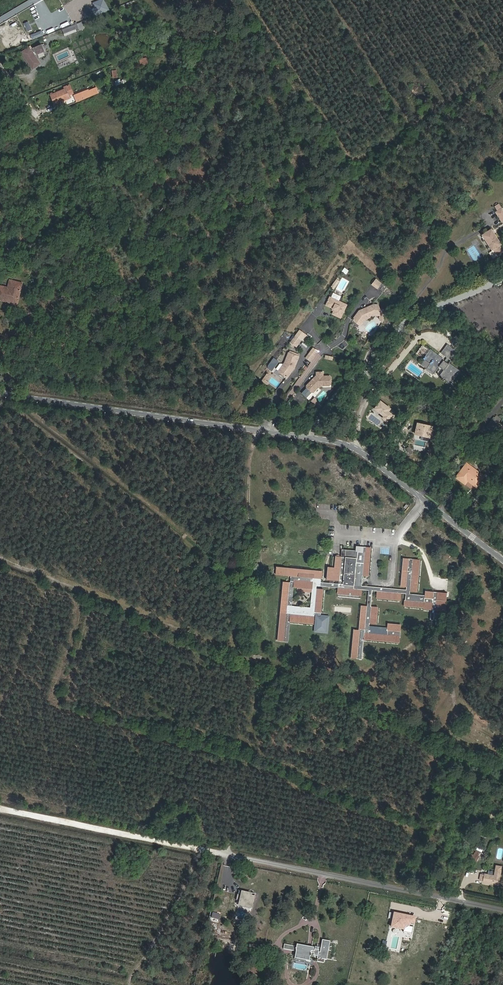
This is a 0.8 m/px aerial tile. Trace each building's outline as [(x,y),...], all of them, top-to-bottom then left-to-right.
[(29,20),(25,22),(29,31),(33,29),(29,20)] [(80,32),(78,28),(66,33),(69,39),(81,34),(80,32)] [(43,30),(31,33),(33,39),(45,35),(43,30)] [(45,43),(34,47),(37,55),(47,52),(45,43)] [(24,56),(34,71),(42,65),(32,51),(24,56)] [(141,66),(150,64),(148,56),(140,58),(141,66)] [(54,104),(60,102),(69,99),(68,96),(75,93),(71,84),(66,86),(67,88),(65,89),(51,94),(54,104)] [(76,99),(93,93),(92,89),(74,95),(76,99)] [(492,226),(482,232),(492,248),(493,247),(497,254),(502,250),(502,248),(500,243),(502,242),(492,226)] [(377,278),(372,284),(378,288),(383,282),(377,278)] [(15,303),(19,282),(8,280),(7,287),(0,286),(0,297),(7,299),(6,301),(15,303)] [(332,314),(341,318),(347,305),(330,297),(326,305),(334,309),(332,314)] [(382,323),(390,313),(386,310),(383,313),(380,313),(380,312),(377,305),(374,304),(371,306),(374,315),(379,316),(379,319),(382,323)] [(365,319),(374,315),(371,306),(359,311),(359,312),(358,314),(356,314),(353,318),(353,321),(359,325),(361,325),(365,319)] [(299,330),(295,336),(301,340),(305,334),(299,330)] [(419,340),(412,348),(424,357),(426,355),(427,356),(432,350),(419,340)] [(446,345),(441,352),(451,361),(457,354),(446,345)] [(317,353),(313,350),(308,355),(313,359),(317,353)] [(424,357),(425,358),(421,364),(428,369),(428,368),(434,373),(439,366),(443,370),(439,375),(450,383),(453,379),(450,376),(451,375),(454,378),(459,372),(449,364),(447,366),(442,363),(444,360),(432,350),(427,356),(426,355),(424,357)] [(278,372),(286,378),(289,373),(289,372),(290,371),(292,370),(293,368),(297,358),(287,354),(284,363),(278,372)] [(274,370),(280,360),(274,356),(268,366),(274,370)] [(320,386),(329,386),(331,384),(331,378),(330,376),(322,376),(323,373),(316,372),(316,376),(315,376),(313,378),(314,379),(313,381),(311,381),(306,386),(307,388),(312,393),(313,393),(320,386)] [(395,413),(391,411),(393,407),(381,399),(375,409),(385,414),(383,418),(390,422),(395,413)] [(486,427),(492,431),(500,420),(496,417),(494,419),(493,418),(486,427)] [(416,434),(432,437),(434,424),(418,422),(416,434)] [(454,479),(465,486),(468,482),(476,488),(484,478),(464,465),(454,479)] [(324,574),(278,570),(277,578),(291,579),(290,585),(284,584),(279,643),(290,644),(291,624),(315,627),(316,614),(323,615),(325,591),(318,591),(319,587),(339,589),(338,596),(361,598),(362,591),(369,592),(368,608),(362,607),(360,630),(365,631),(364,640),(401,643),(403,624),(390,623),(389,629),(370,627),(370,623),(378,624),(380,609),(372,608),(374,592),(377,593),(377,600),(400,601),(401,595),(406,595),(405,609),(424,611),(424,612),(433,613),(433,612),(448,613),(449,595),(435,594),(435,593),(427,592),(426,597),(410,596),(410,592),(419,593),(422,562),(404,561),(402,588),(408,588),(407,592),(362,588),(364,576),(370,577),(372,554),(364,553),(361,553),(347,552),(346,556),(357,557),(357,560),(342,559),(337,558),(336,569),(330,569),(329,580),(331,581),(330,585),(323,584),(324,574)] [(346,556),(347,552),(343,552),(342,559),(357,560),(357,557),(346,556)] [(482,847),(477,846),(472,860),(477,862),(482,847)] [(501,867),(496,866),(494,876),(484,874),(484,875),(481,875),(480,880),(483,881),(486,881),(486,883),(498,885),(501,867)] [(254,908),(257,893),(243,889),(240,905),(254,908)] [(386,909),(378,938),(389,941),(397,912),(386,909)] [(419,949),(427,952),(433,932),(422,929),(417,949),(419,949)] [(281,946),(280,950),(294,953),(296,954),(295,958),(310,960),(312,955),(314,955),(313,958),(317,958),(317,960),(327,962),(331,944),(323,942),(320,955),(319,955),(319,953),(315,952),(314,954),(313,953),(313,952),(297,949),(295,948),(281,946)] [(294,953),(293,961),(305,963),(305,962),(310,963),(310,960),(295,958),(296,954),(294,953)]
